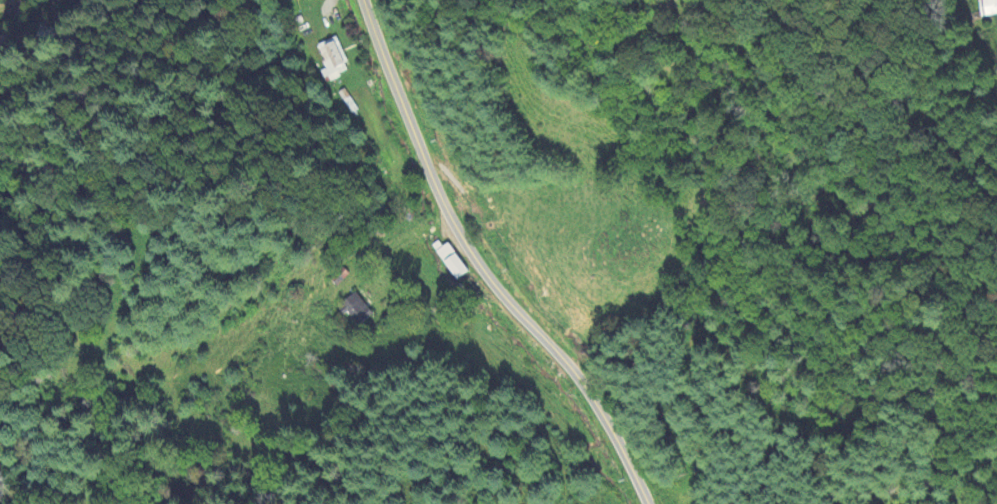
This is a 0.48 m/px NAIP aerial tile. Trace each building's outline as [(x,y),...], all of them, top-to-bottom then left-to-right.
[(980,16),(996,16),(996,0),(980,0),(980,16)] [(317,47),(331,79),(349,71),(335,39),(317,47)] [(336,308),(352,330),(371,316),(355,294),(336,308)]
